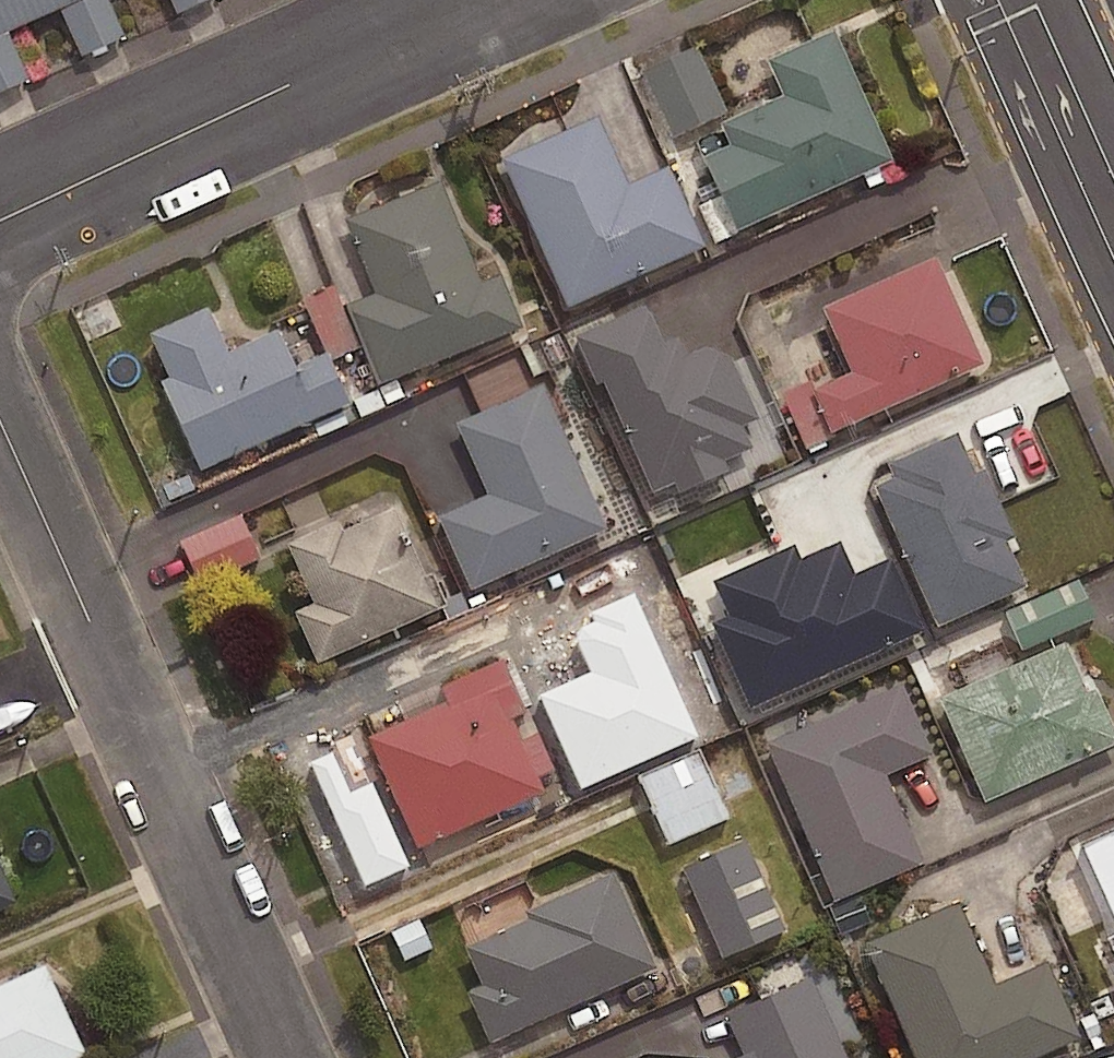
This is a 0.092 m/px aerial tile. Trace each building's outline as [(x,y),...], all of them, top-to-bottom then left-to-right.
[(92,0),(0,0),(0,41),(92,0)] [(889,165),(831,38),(771,66),(786,101),(695,142),(737,234),(889,165)] [(726,114),(696,52),(642,78),(672,140),(726,114)] [(625,191),(596,123),(504,162),(568,308),(703,250),(669,172),(625,191)] [(346,308),(362,350),(377,388),(518,333),(496,277),(476,284),(438,186),(345,223),(374,297),(346,308)] [(982,368),(935,266),(826,315),(853,376),(785,407),(804,449),(982,368)] [(328,364),(362,350),(346,308),(339,290),(304,303),(328,364)] [(675,497),(725,475),(721,466),(750,453),(742,433),(756,427),(720,345),(671,367),(645,306),(574,337),(595,386),(603,382),(652,496),(671,488),(675,497)] [(295,373),(278,334),(225,357),(206,314),(150,339),(170,383),(162,386),(200,472),(345,408),(324,360),(295,373)] [(603,534),(541,392),(458,428),(489,500),(439,522),(470,593),(603,534)] [(1032,588),(967,440),(872,482),(937,630),(1032,588)] [(826,565),(791,492),(745,514),(779,587),(826,565)] [(432,615),(386,511),(291,552),(315,606),(295,615),(317,665),(432,615)] [(259,562),(239,518),(181,544),(201,588),(259,562)] [(1095,621),(1077,582),(1006,614),(1024,653),(1095,621)] [(690,609),(654,625),(668,655),(703,639),(690,609)] [(1065,651),(941,704),(984,804),(1113,748),(1113,746),(1092,694),(1085,697),(1065,651)] [(537,785),(554,777),(538,740),(521,747),(511,724),(522,719),(499,662),(360,720),(414,851),(542,798),(537,785)] [(715,728),(699,691),(651,711),(667,748),(715,728)] [(930,759),(901,691),(767,747),(833,903),(920,867),(883,779),(930,759)] [(740,760),(707,774),(700,758),(641,783),(668,847),(727,822),(720,804),(753,790),(740,760)] [(1080,852),(1113,929),(1113,837),(1080,852)] [(783,935),(745,847),(683,874),(720,962),(783,935)] [(0,872),(0,913),(15,907),(0,872)] [(651,972),(609,880),(463,947),(482,987),(467,994),(491,1046),(651,972)] [(958,910),(868,949),(915,1057),(1044,1057),(1078,1044),(1046,969),(993,991),(958,910)] [(44,969),(0,989),(0,1057),(85,1057),(44,969)] [(813,985),(728,1020),(744,1057),(842,1057),(813,985)]
